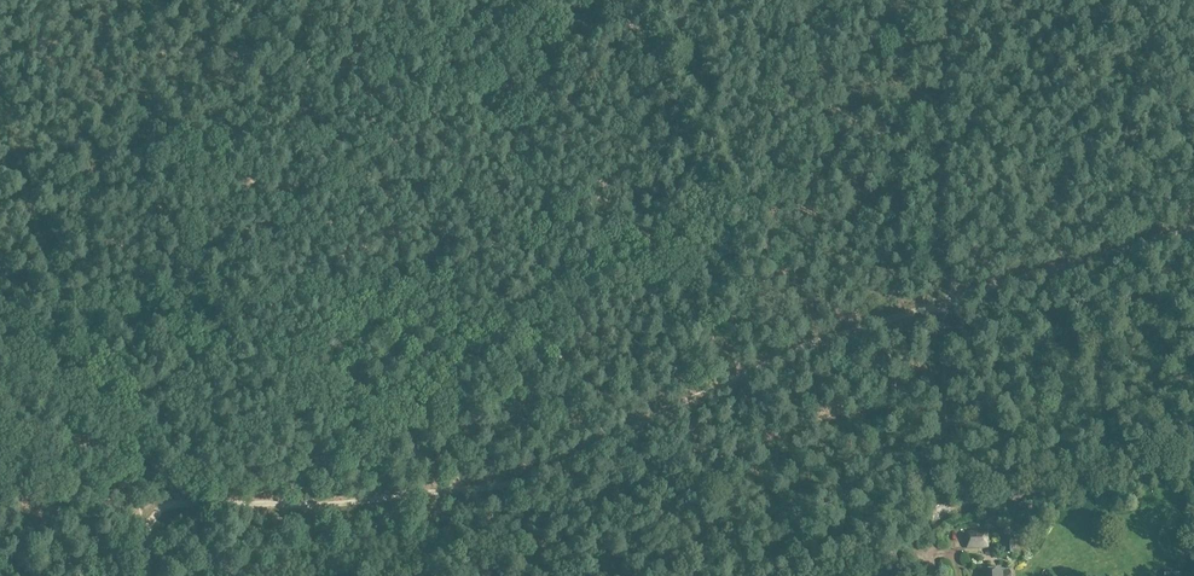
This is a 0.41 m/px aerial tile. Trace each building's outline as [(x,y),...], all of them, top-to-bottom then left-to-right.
[(1004,529),(1006,554),(1016,553),(1015,536),(1011,537),(1011,529),(1004,529)] [(968,550),(989,549),(989,531),(966,532),(967,549),(968,550)]
